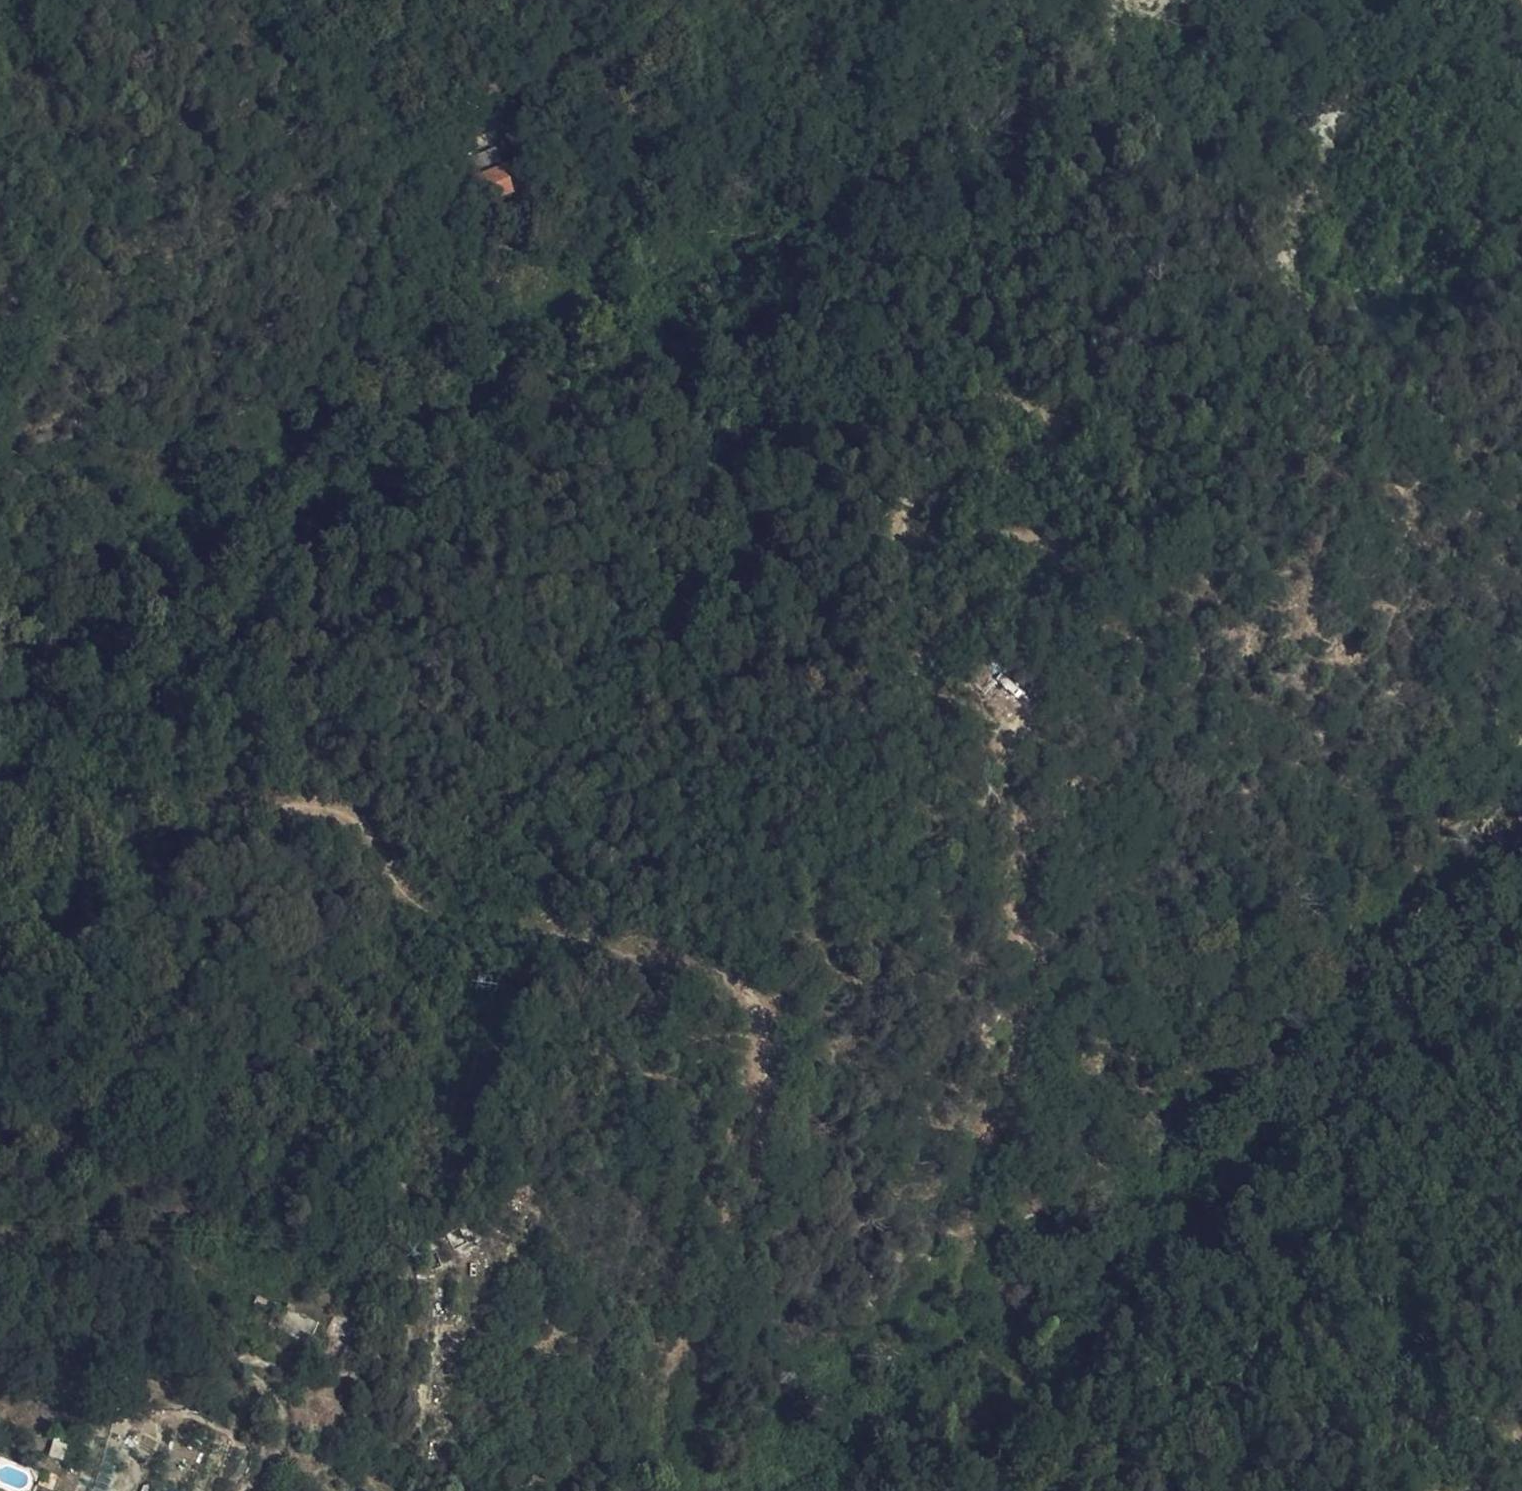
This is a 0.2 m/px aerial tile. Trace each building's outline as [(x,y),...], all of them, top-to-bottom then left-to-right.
[(513,198),(498,158),(469,169),(477,192),(485,189),(491,207),(513,198)]
